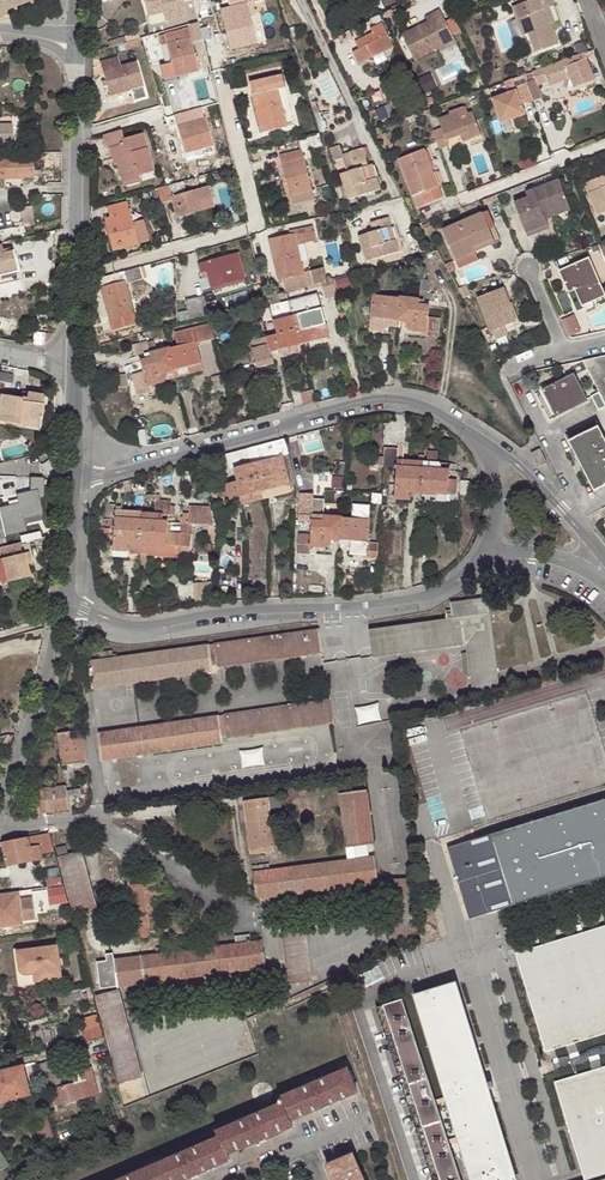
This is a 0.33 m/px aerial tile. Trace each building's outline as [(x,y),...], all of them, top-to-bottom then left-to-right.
[(27,0),(0,0),(0,10),(27,0)] [(146,11),(161,8),(162,13),(164,22),(185,17),(182,0),(143,0),(146,11)] [(551,0),(530,0),(527,1),(532,13),(522,17),(516,19),(523,37),(530,35),(537,53),(559,44),(552,25),(546,9),(554,6),(551,0)] [(527,1),(517,5),(522,17),(532,13),(527,1)] [(255,42),(245,3),(220,8),(230,48),(255,42)] [(550,8),(546,9),(552,25),(556,23),(550,8)] [(432,17),(401,33),(414,59),(437,47),(454,38),(439,9),(431,13),(432,17)] [(373,56),(394,46),(383,22),(371,28),(373,32),(355,40),(359,48),(352,50),(358,63),(373,56)] [(164,34),(166,42),(171,61),(174,76),(197,71),(187,29),(164,34)] [(354,36),(351,29),(339,34),(342,42),(354,36)] [(455,41),(454,38),(437,47),(439,50),(455,41)] [(171,61),(166,42),(162,43),(166,63),(171,61)] [(594,78),(584,51),(533,70),(536,79),(537,83),(547,79),(548,84),(569,76),(573,85),(582,81),(582,82),(594,78)] [(146,96),(136,61),(120,66),(117,57),(100,61),(109,94),(130,88),(133,99),(146,96)] [(269,123),(271,130),(286,126),(276,88),(284,86),(281,74),(250,82),(261,125),(269,123)] [(511,78),(503,81),(507,94),(492,99),(500,123),(525,114),(511,78)] [(536,79),(527,82),(533,100),(542,97),(537,83),(536,79)] [(431,128),(438,146),(448,143),(446,138),(460,132),(462,138),(480,132),(472,110),(466,113),(465,110),(467,109),(466,105),(450,110),(451,114),(439,118),(441,126),(431,128)] [(202,117),(199,107),(175,114),(178,124),(176,124),(184,152),(192,149),(204,146),(212,144),(205,117),(202,117)] [(424,110),(411,114),(413,120),(426,115),(424,110)] [(263,132),(271,130),(269,123),(261,125),(263,132)] [(14,145),(14,125),(0,125),(0,145),(14,145)] [(120,129),(103,134),(107,147),(110,147),(114,162),(117,161),(123,181),(138,176),(137,174),(152,170),(142,132),(122,138),(120,129)] [(308,148),(321,145),(318,133),(299,138),(301,150),(281,155),(292,202),(313,197),(304,158),(310,156),(308,148)] [(206,153),(204,146),(192,149),(194,156),(206,153)] [(371,179),(367,165),(362,148),(349,151),(354,169),(340,174),(347,198),(379,189),(376,177),(371,179)] [(428,172),(432,170),(424,148),(398,159),(413,197),(421,193),(426,204),(443,197),(438,186),(434,188),(428,172)] [(0,158),(0,178),(40,176),(40,169),(33,169),(33,157),(0,158)] [(372,164),(367,165),(371,179),(376,177),(372,164)] [(438,186),(432,170),(428,172),(434,188),(438,186)] [(584,182),(597,214),(604,210),(604,174),(584,182)] [(139,181),(138,176),(123,181),(124,185),(139,181)] [(558,179),(551,182),(555,191),(562,188),(558,179)] [(185,191),(182,180),(166,185),(156,188),(160,202),(171,199),(176,216),(212,206),(207,186),(185,191)] [(555,191),(551,182),(525,192),(527,199),(515,203),(526,232),(548,223),(545,218),(544,213),(568,204),(562,188),(555,191)] [(137,243),(125,201),(107,205),(109,216),(104,218),(113,250),(137,243)] [(544,213),(545,218),(570,208),(568,204),(544,213)] [(487,211),(482,213),(493,237),(473,246),(475,250),(499,239),(487,211)] [(493,237),(482,213),(444,230),(455,259),(475,250),(473,246),(493,237)] [(386,227),(391,226),(388,217),(370,222),(372,232),(358,236),(366,261),(398,251),(395,239),(389,240),(386,227)] [(434,230),(430,221),(422,224),(426,233),(434,230)] [(294,235),(313,231),(312,223),(292,227),(294,235)] [(395,239),(391,226),(386,227),(389,240),(395,239)] [(315,239),(313,231),(294,235),(296,243),(315,239)] [(296,243),(294,235),(269,240),(277,278),(282,277),(285,292),(313,284),(310,270),(303,272),(296,243)] [(17,271),(15,258),(13,258),(12,251),(0,253),(0,275),(17,271)] [(211,286),(244,277),(237,253),(198,263),(201,272),(207,271),(208,275),(211,286)] [(569,291),(575,288),(582,305),(592,300),(604,295),(604,294),(588,258),(560,270),(569,291)] [(340,277),(359,272),(356,263),(338,268),(340,277)] [(139,267),(99,278),(111,320),(134,313),(126,282),(142,278),(139,267)] [(0,275),(0,280),(19,276),(17,271),(0,275)] [(245,281),(244,277),(211,286),(212,290),(245,281)] [(458,287),(463,297),(470,295),(466,285),(458,287)] [(516,321),(502,286),(478,296),(495,339),(507,334),(504,325),(516,321)] [(575,288),(569,291),(577,309),(587,305),(589,308),(594,306),(592,300),(582,305),(575,288)] [(288,301),(292,315),(321,308),(317,293),(288,301)] [(399,312),(401,297),(373,294),(371,306),(362,304),(361,313),(370,314),(370,323),(397,328),(399,312)] [(280,303),(278,295),(269,298),(271,305),(280,303)] [(186,300),(190,320),(209,315),(204,296),(186,300)] [(429,300),(401,297),(399,312),(428,316),(429,300)] [(288,301),(280,303),(271,305),(278,333),(255,339),(257,347),(251,348),(256,367),(273,363),(270,352),(278,350),(300,344),(292,315),(288,301)] [(328,336),(321,308),(292,315),(300,344),(328,336)] [(428,316),(399,312),(397,328),(426,331),(426,335),(438,336),(440,317),(428,316)] [(577,314),(564,317),(569,334),(581,331),(577,314)] [(177,346),(166,349),(171,370),(199,362),(195,344),(214,339),(210,325),(174,333),(177,346)] [(171,370),(166,349),(157,351),(154,340),(133,346),(136,356),(150,353),(152,357),(141,360),(144,371),(132,374),(137,395),(149,392),(148,386),(158,383),(163,382),(165,380),(166,378),(166,375),(165,372),(171,370)] [(300,344),(278,350),(280,357),(302,352),(300,344)] [(584,360),(600,392),(604,401),(604,356),(584,360)] [(128,386),(125,374),(115,376),(117,388),(128,386)] [(587,400),(574,374),(542,390),(548,402),(550,400),(558,415),(587,400)] [(304,405),(315,402),(312,389),(301,392),(304,405)] [(16,424),(17,421),(39,424),(42,408),(40,406),(42,394),(25,391),(25,397),(19,397),(0,393),(0,421),(16,424)] [(600,392),(591,395),(598,409),(604,406),(604,401),(600,392)] [(595,421),(567,435),(595,489),(604,485),(604,440),(595,421)] [(284,438),(225,453),(229,468),(233,467),(252,462),(281,455),(288,453),(284,438)] [(386,464),(396,465),(397,459),(398,449),(387,448),(386,464)] [(547,461),(541,449),(533,453),(538,465),(547,461)] [(422,478),(447,479),(447,469),(440,468),(440,461),(437,461),(437,452),(427,451),(426,460),(423,460),(422,478)] [(281,455),(252,462),(262,499),(291,491),(281,455)] [(396,465),(395,476),(422,478),(423,460),(403,459),(403,465),(396,465)] [(252,462),(233,467),(237,481),(241,495),(243,503),(262,499),(252,462)] [(408,491),(421,492),(422,478),(395,476),(395,490),(394,497),(407,498),(408,491)] [(0,509),(0,510),(4,528),(6,536),(29,532),(24,516),(44,512),(41,499),(46,498),(47,477),(34,477),(33,492),(20,494),(23,504),(0,509)] [(447,479),(422,478),(421,492),(446,493),(447,479)] [(471,493),(470,480),(459,480),(459,493),(471,493)] [(241,495),(237,481),(217,486),(220,498),(229,495),(229,499),(238,496),(241,495)] [(189,505),(207,506),(208,500),(204,500),(203,499),(189,497),(189,505)] [(311,515),(323,515),(324,498),(312,498),(311,515)] [(153,512),(142,511),(141,533),(168,534),(168,521),(161,520),(162,514),(170,514),(171,500),(155,499),(153,512)] [(141,533),(142,511),(116,509),(117,503),(105,502),(104,517),(115,517),(114,531),(141,533)] [(351,516),(340,516),(339,528),(338,539),(351,539),(349,552),(366,553),(369,504),(352,504),(351,516)] [(210,506),(207,506),(189,505),(188,512),(183,512),(183,517),(181,517),(180,522),(215,525),(210,506)] [(311,520),(311,527),(339,528),(340,516),(323,515),(323,520),(311,520)] [(339,528),(311,527),(310,533),(298,534),(297,552),(309,553),(310,545),(316,546),(324,547),(327,546),(329,544),(330,541),(332,538),(338,539),(339,528)] [(141,533),(114,531),(112,557),(139,559),(139,556),(141,533)] [(168,534),(141,533),(139,556),(174,557),(174,554),(190,555),(192,536),(168,534)] [(29,576),(28,569),(26,564),(31,563),(28,552),(1,558),(7,582),(29,576)] [(210,581),(195,581),(195,599),(210,599),(210,581)] [(466,606),(488,603),(487,597),(466,600),(466,606)] [(497,671),(488,603),(466,606),(466,600),(450,602),(452,613),(446,613),(447,618),(369,629),(372,657),(466,645),(470,675),(497,671)] [(322,651),(319,628),(215,643),(218,665),(322,651)] [(207,644),(131,655),(134,682),(211,672),(207,644)] [(99,659),(113,657),(112,649),(98,651),(99,659)] [(134,682),(131,655),(113,657),(99,659),(103,686),(134,682)] [(92,688),(103,686),(99,659),(88,661),(92,688)] [(332,721),(329,699),(224,714),(227,736),(332,721)] [(379,702),(357,706),(360,723),(383,718),(379,702)] [(217,714),(141,726),(144,753),(221,742),(217,714)] [(144,753),(141,726),(109,730),(113,758),(144,753)] [(67,764),(73,763),(87,761),(82,729),(57,733),(61,765),(67,764)] [(113,758),(109,730),(98,732),(102,759),(113,758)] [(263,746),(241,750),(244,767),(266,762),(263,746)] [(37,813),(69,809),(67,796),(66,790),(65,785),(34,790),(37,813)] [(348,859),(293,866),(297,894),(378,884),(374,856),(368,856),(366,844),(374,844),(366,791),(339,794),(348,859)] [(280,796),(245,801),(248,822),(245,822),(249,854),(274,851),(269,810),(282,808),(280,796)] [(604,877),(604,799),(447,847),(469,919),(604,877)] [(49,832),(4,841),(8,864),(41,858),(38,844),(41,844),(43,852),(54,850),(49,832)] [(96,907),(77,842),(56,848),(73,913),(96,907)] [(268,898),(264,870),(258,871),(257,864),(252,865),(257,899),(268,898)] [(297,894),(293,866),(264,870),(268,898),(297,894)] [(155,882),(134,885),(137,905),(134,907),(138,938),(163,934),(158,901),(173,899),(172,890),(157,892),(155,882)] [(67,902),(63,887),(47,889),(49,904),(67,902)] [(18,893),(0,895),(0,926),(22,923),(18,893)] [(235,942),(249,941),(249,934),(235,936),(235,942)] [(261,939),(249,941),(253,965),(265,964),(261,939)] [(518,966),(545,1052),(604,1034),(604,940),(518,966)] [(253,965),(249,941),(235,942),(221,944),(225,972),(265,968),(265,964),(253,965)] [(57,944),(30,948),(16,950),(18,964),(19,969),(20,972),(22,973),(24,974),(27,975),(29,974),(33,974),(34,982),(62,978),(57,944)] [(118,987),(225,972),(221,944),(171,951),(170,945),(156,946),(156,953),(114,958),(118,987)] [(16,950),(30,948),(30,946),(19,947),(14,947),(13,948),(13,951),(15,969),(18,984),(19,985),(21,987),(35,984),(34,982),(33,974),(29,974),(27,975),(24,974),(22,973),(20,972),(19,969),(18,964),(16,950)] [(353,977),(344,980),(348,994),(358,992),(353,977)] [(456,982),(415,994),(445,1097),(446,1101),(457,1136),(458,1141),(470,1179),(515,1179),(456,982)] [(84,1000),(81,989),(47,995),(48,1001),(56,999),(56,1004),(84,1000)] [(140,1077),(117,990),(95,996),(119,1083),(140,1077)] [(439,1179),(460,1179),(449,1144),(447,1139),(436,1104),(435,1100),(403,999),(383,1005),(439,1179)] [(101,1025),(98,1015),(83,1019),(85,1029),(101,1025)] [(88,1080),(85,1069),(69,1073),(73,1084),(61,1087),(54,1060),(38,1063),(44,1091),(54,1089),(57,1104),(96,1094),(92,1079),(88,1080)] [(16,1097),(30,1094),(22,1066),(0,1071),(0,1101),(16,1097)] [(554,1082),(580,1168),(604,1161),(604,1066),(554,1082)] [(357,1091),(346,1068),(280,1097),(283,1102),(291,1120),(357,1091)] [(16,1097),(0,1101),(0,1108),(18,1104),(16,1097)] [(291,1120),(283,1102),(217,1131),(219,1137),(227,1154),(293,1126),(291,1120)] [(51,1135),(45,1113),(34,1116),(39,1139),(51,1135)] [(158,1179),(185,1179),(229,1161),(227,1154),(219,1137),(152,1166),(158,1179)] [(10,1166),(0,1149),(0,1170),(10,1166)] [(352,1155),(327,1166),(333,1179),(363,1179),(352,1155)] [(120,1179),(158,1179),(152,1166),(120,1179)]
